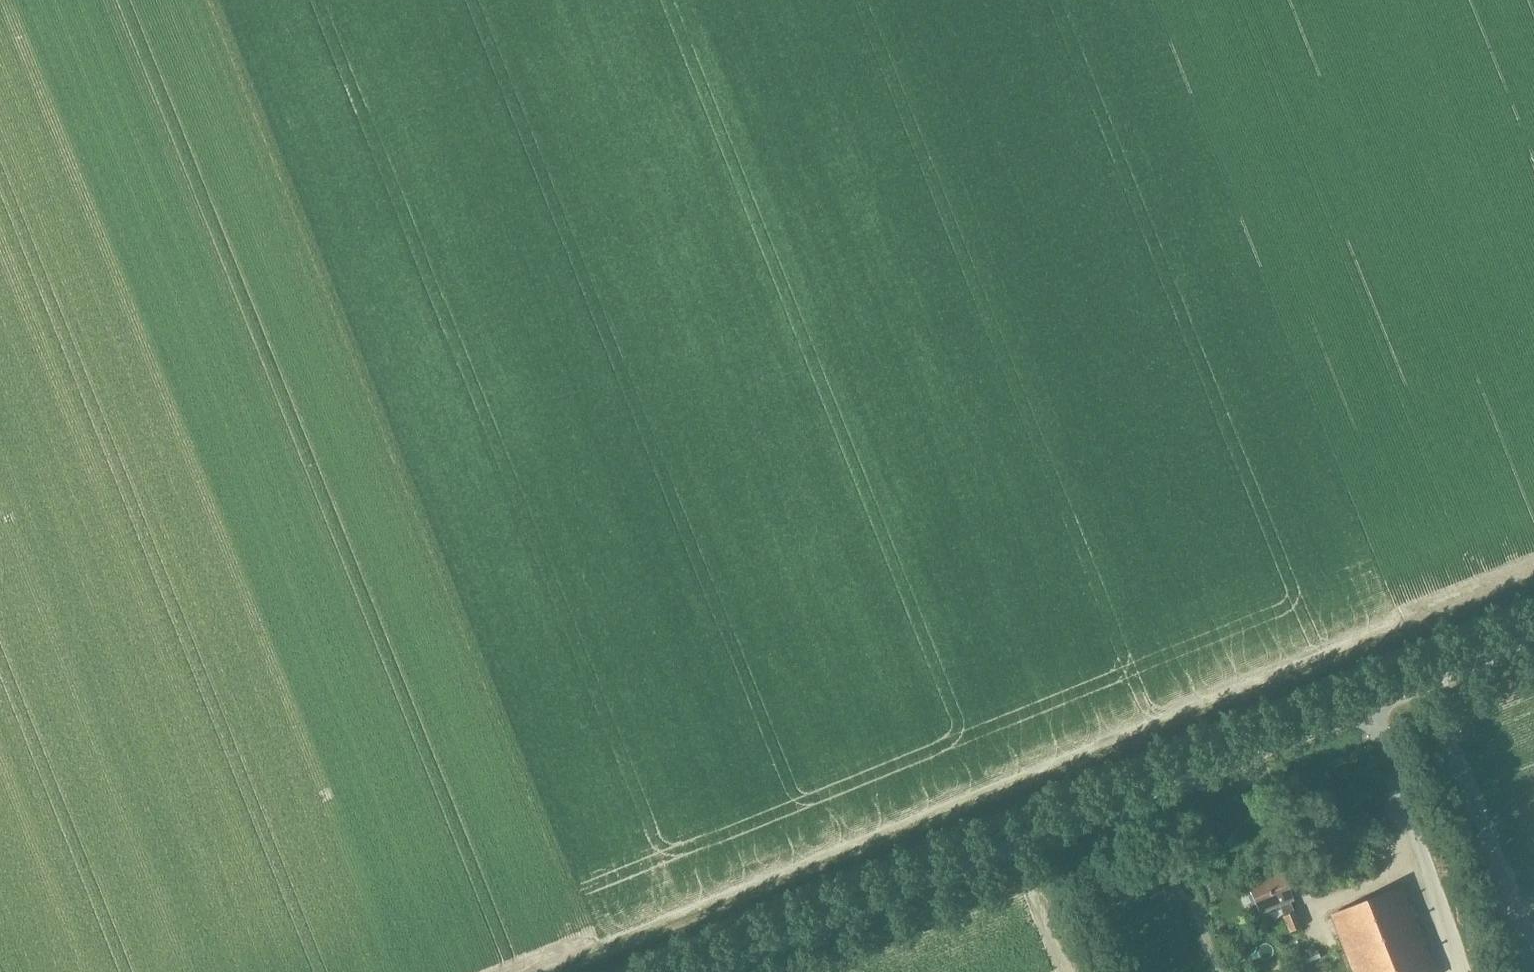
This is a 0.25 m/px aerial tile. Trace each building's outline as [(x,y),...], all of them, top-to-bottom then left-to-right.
[(1413,774),(1419,772),(1416,765),(1411,767),(1413,774)] [(1294,913),(1289,902),(1292,901),(1281,872),(1247,885),(1259,914),(1279,906),(1284,917),(1283,917),(1289,933),(1301,928),(1295,912),(1294,913)] [(1400,887),(1330,915),(1353,971),(1434,971),(1400,887)]
